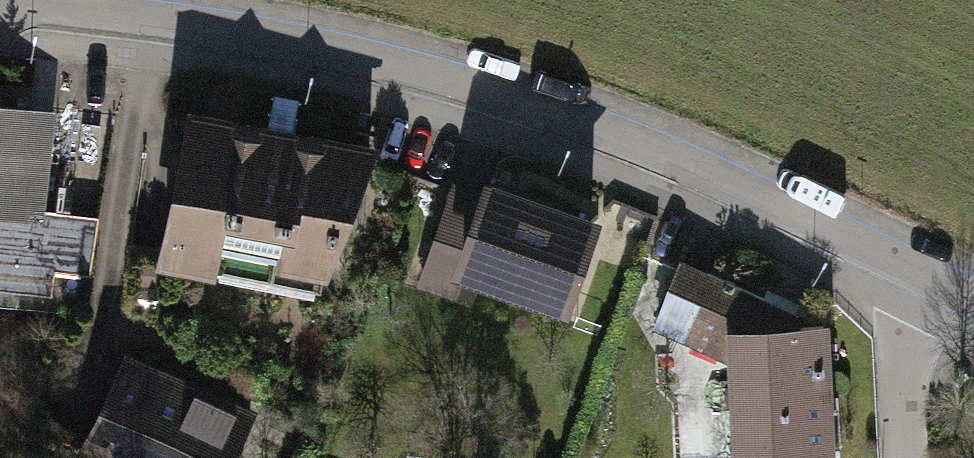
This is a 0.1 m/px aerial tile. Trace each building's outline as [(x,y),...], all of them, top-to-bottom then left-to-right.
[(0,104),(0,289),(50,295),(54,262),(87,266),(92,225),(42,219),(55,110),(0,104)] [(234,128),(189,119),(164,257),(218,266),(216,279),(265,288),(271,259),(324,268),(330,237),(335,238),(367,152),(319,143),(312,130),(298,139),(257,132),(250,120),(234,128)] [(487,187),(483,198),(461,262),(565,298),(591,224),(487,187)] [(433,252),(461,262),(483,198),(455,189),(433,252)] [(689,333),(711,274),(678,262),(656,320),(689,333)] [(711,274),(689,333),(735,351),(737,456),(828,454),(826,326),(797,326),(797,308),(711,274)] [(123,361),(86,442),(122,457),(232,457),(250,418),(123,361)]
